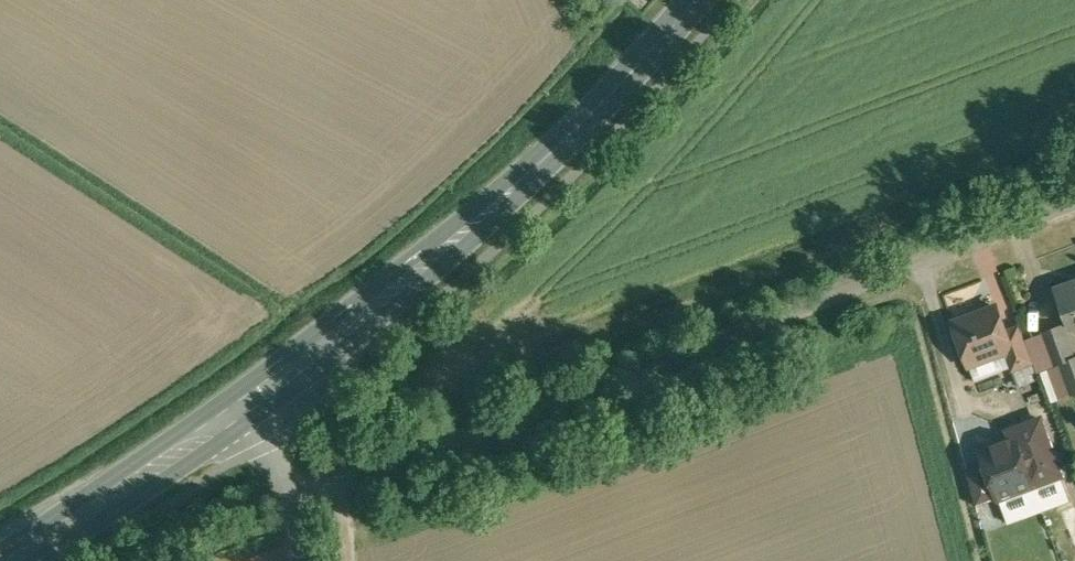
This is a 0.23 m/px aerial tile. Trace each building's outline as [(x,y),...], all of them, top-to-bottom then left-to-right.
[(1055,290),(1069,328),(1074,326),(1074,283),(1055,290)] [(997,307),(954,323),(970,365),(1006,352),(1013,349),(1006,331),(997,307)] [(1034,363),(1020,326),(1006,331),(1013,349),(1006,352),(1013,371),(1034,363)] [(1062,326),(1043,333),(1055,365),(1074,358),(1062,326)] [(1034,363),(1013,371),(1019,387),(1040,379),(1034,363)] [(1032,409),(982,429),(1000,481),(1002,486),(1012,483),(1053,467),(1032,409)] [(1002,486),(1000,481),(972,490),(982,529),(1023,515),(1012,483),(1002,486)]
